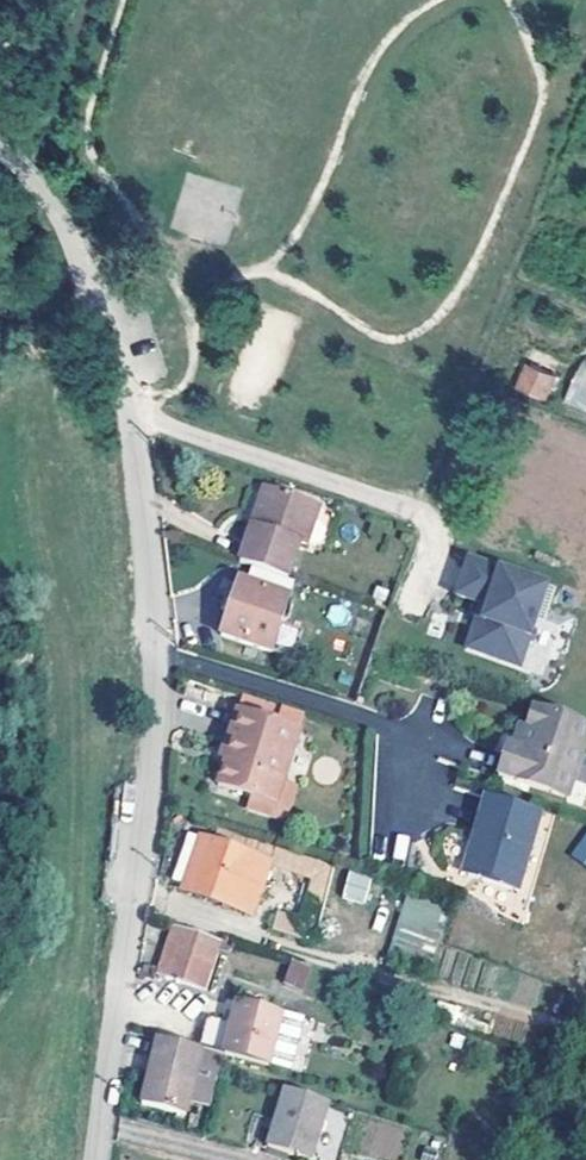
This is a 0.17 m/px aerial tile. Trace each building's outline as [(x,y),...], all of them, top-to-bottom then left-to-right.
[(559,369),(534,358),(525,379),(549,391),(559,369)] [(585,414),(585,363),(580,360),(562,406),(585,414)] [(267,490),(254,529),(262,532),(276,493),(267,490)] [(288,580),(293,564),(299,546),(306,548),(320,507),(276,493),(262,532),(254,529),(242,564),(269,574),(288,580)] [(437,585),(451,590),(464,556),(451,551),(437,585)] [(489,607),(474,653),(522,669),(549,587),(470,561),(458,598),(483,606),(489,607)] [(251,575),(248,584),(288,597),(291,588),(251,575)] [(238,581),(220,635),(270,652),(291,659),(302,629),(279,622),(288,597),(238,581)] [(468,651),(474,653),(489,607),(483,606),(468,651)] [(512,746),(508,745),(498,778),(567,800),(585,741),(585,724),(533,708),(527,727),(520,749),(512,746)] [(259,778),(282,784),(299,731),(235,710),(225,740),(228,742),(223,760),(214,785),(252,798),(259,778)] [(518,725),(512,746),(520,749),(527,727),(518,725)] [(215,757),(223,760),(228,742),(225,740),(221,739),(215,757)] [(259,778),(252,798),(275,805),(282,784),(259,778)] [(474,847),(469,845),(462,869),(465,875),(516,890),(541,809),(485,793),(472,834),(478,836),(474,847)] [(570,855),(585,866),(585,830),(570,855)] [(472,834),(469,845),(474,847),(478,836),(472,834)] [(183,885),(193,889),(211,840),(200,836),(183,885)] [(249,883),(261,887),(271,862),(211,840),(193,889),(241,906),(249,883)] [(337,868),(317,933),(357,944),(377,880),(337,868)] [(249,883),(241,906),(254,910),(261,887),(249,883)] [(438,954),(445,902),(400,896),(393,948),(438,954)] [(203,987),(214,948),(217,934),(173,922),(160,970),(166,972),(165,976),(203,987)] [(217,934),(214,948),(230,952),(233,940),(217,934)] [(308,962),(293,957),(286,982),(301,987),(308,962)] [(210,1015),(201,1046),(271,1063),(293,1067),(306,1017),(285,1012),(240,1001),(234,1022),(210,1015)] [(201,1046),(158,1037),(142,1101),(185,1111),(201,1046)] [(330,1099),(287,1085),(271,1147),(314,1159),(330,1099)]
